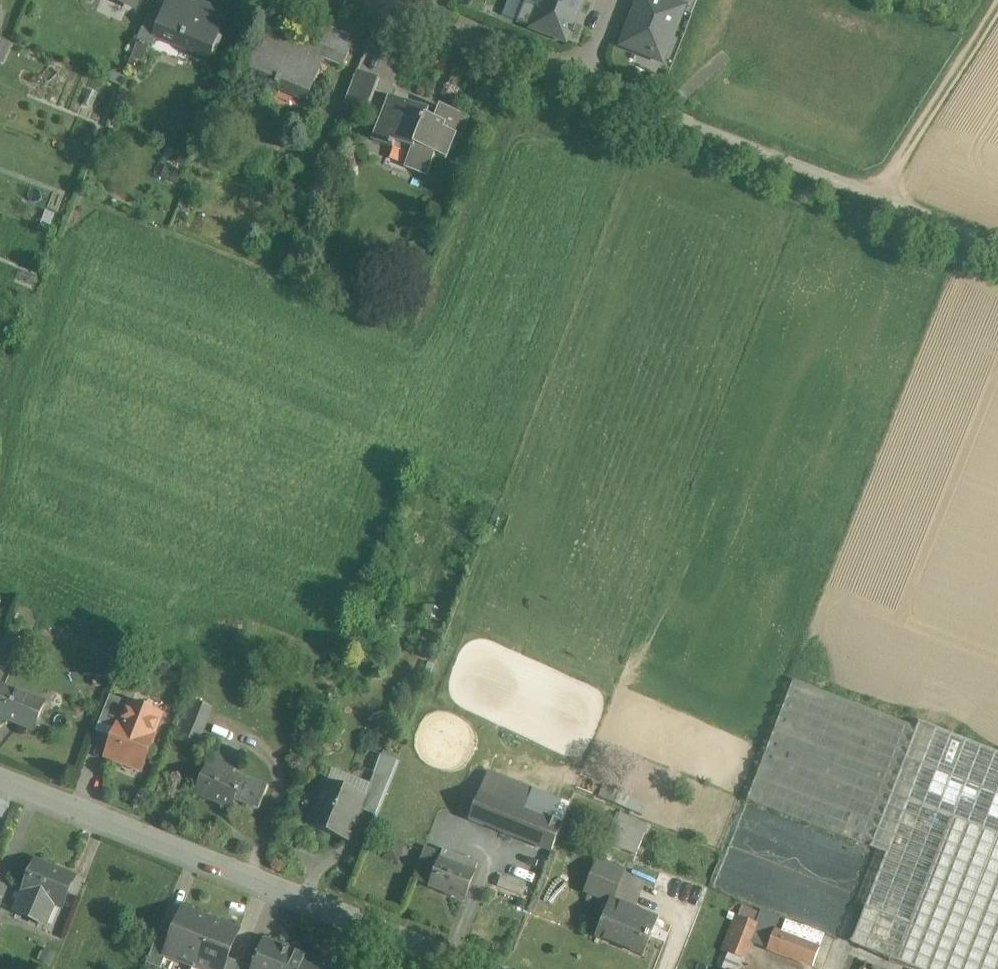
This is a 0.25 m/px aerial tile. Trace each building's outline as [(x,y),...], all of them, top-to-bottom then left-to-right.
[(180,0),(170,0),(163,18),(155,38),(158,40),(210,60),(227,15),(209,7),(207,11),(180,0)] [(532,28),(565,41),(581,0),(529,0),(541,5),(532,28)] [(657,0),(642,0),(624,45),(654,57),(657,47),(665,50),(680,11),(681,9),(664,3),(657,0)] [(664,3),(681,9),(680,11),(691,15),(697,0),(665,0),(664,3)] [(163,18),(150,13),(138,41),(155,48),(158,40),(155,38),(163,18)] [(355,39),(325,27),(313,55),(313,57),(319,59),(343,68),(355,39)] [(305,46),(263,30),(244,78),(308,103),(320,72),(315,70),(319,59),(313,57),(313,55),(303,51),(305,46)] [(0,40),(0,65),(1,65),(10,44),(0,40)] [(381,79),(357,70),(344,104),(363,111),(366,106),(370,107),(381,79)] [(438,116),(393,98),(375,142),(410,157),(405,169),(427,178),(436,157),(446,161),(455,139),(461,141),(469,122),(441,110),(438,116)] [(0,610),(0,625),(4,626),(9,613),(0,610)] [(18,638),(7,633),(2,644),(13,649),(18,638)] [(2,644),(0,650),(0,668),(5,670),(13,649),(2,644)] [(919,721),(917,728),(793,680),(747,800),(886,854),(850,943),(915,968),(997,968),(997,753),(919,721)] [(4,688),(0,697),(0,715),(34,729),(44,704),(4,688)] [(127,703),(110,696),(99,724),(115,730),(119,721),(120,721),(127,703)] [(120,721),(119,721),(115,730),(105,757),(142,772),(165,713),(129,699),(127,703),(120,721)] [(210,708),(190,700),(176,735),(196,743),(210,708)] [(382,755),(377,771),(391,775),(396,760),(382,755)] [(234,766),(211,758),(197,794),(230,807),(233,800),(257,810),(267,787),(241,777),(239,781),(230,778),(234,766)] [(532,789),(488,772),(480,794),(523,811),(532,789)] [(364,799),(324,782),(307,824),(347,841),(364,799)] [(523,811),(480,794),(469,822),(512,839),(523,811)] [(646,833),(615,820),(606,844),(636,856),(646,833)] [(443,856),(431,852),(426,850),(424,855),(414,880),(431,887),(465,901),(479,865),(445,851),(443,856)] [(54,867),(37,860),(26,890),(24,889),(16,912),(40,923),(48,905),(53,907),(55,902),(58,904),(63,894),(67,895),(74,879),(53,870),(54,867)] [(622,872),(596,862),(591,877),(617,886),(622,872)] [(637,907),(648,883),(627,874),(616,897),(637,907)] [(617,886),(591,877),(584,895),(607,903),(608,901),(611,902),(617,886)] [(611,902),(608,901),(607,903),(594,939),(643,957),(657,919),(611,902)] [(759,914),(740,906),(736,917),(755,924),(759,914)] [(172,935),(164,955),(166,956),(192,966),(211,920),(183,909),(172,935)] [(779,920),(759,913),(759,914),(755,924),(748,942),(768,950),(774,933),(779,920)] [(736,917),(733,916),(720,953),(741,961),(748,942),(755,924),(736,917)] [(827,935),(780,917),(779,920),(774,933),(821,950),(827,935)] [(211,920),(192,966),(199,968),(223,968),(228,959),(239,931),(211,920)] [(146,964),(160,968),(166,956),(164,955),(172,935),(159,930),(146,964)] [(821,950),(774,933),(768,950),(815,967),(821,950)] [(264,944),(254,968),(286,968),(293,952),(267,942),(264,944)] [(293,952),(286,968),(320,968),(321,967),(318,960),(308,956),(306,957),(293,952)] [(223,968),(238,968),(240,964),(228,959),(223,968)]
